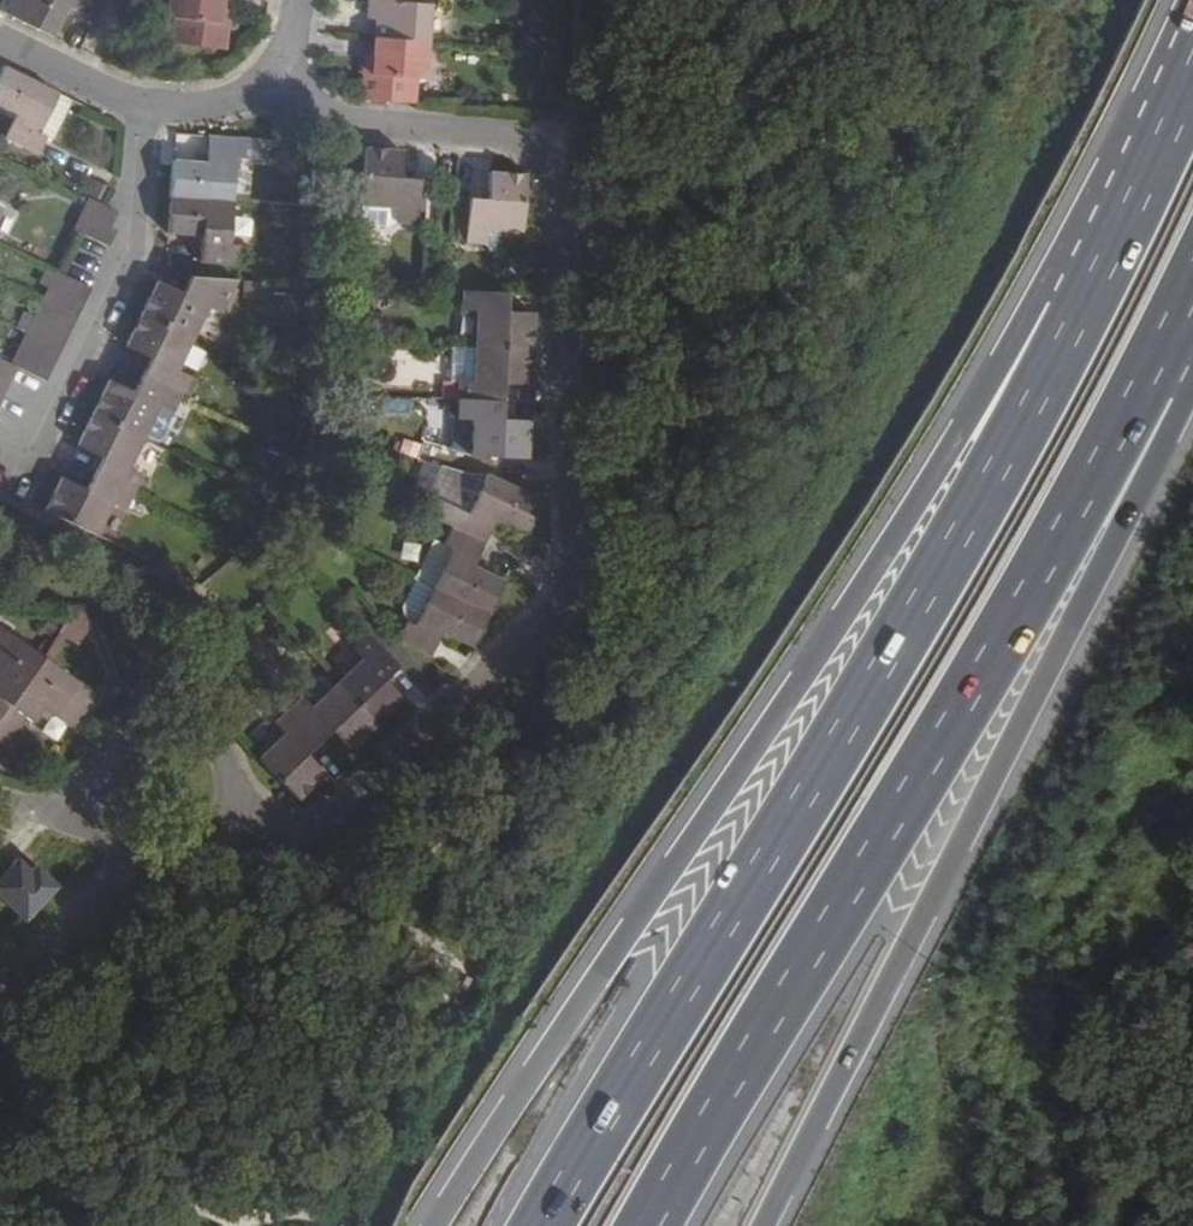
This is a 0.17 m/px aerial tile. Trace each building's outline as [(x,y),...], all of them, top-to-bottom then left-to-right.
[(1,14),(57,40),(70,13),(93,24),(105,0),(8,0),(1,14)] [(168,21),(176,21),(173,47),(227,52),(230,43),(233,17),(234,9),(226,7),(227,0),(170,0),(168,21)] [(362,20),(374,21),(372,38),(429,42),(432,5),(421,4),(422,0),(363,0),(362,20)] [(361,99),(416,103),(417,75),(427,76),(428,64),(429,42),(372,38),(371,54),(360,54),(357,99),(361,99)] [(444,65),(446,43),(429,42),(428,64),(444,65)] [(540,70),(559,71),(561,52),(541,50),(540,70)] [(46,140),(40,136),(59,96),(3,69),(0,75),(0,109),(16,117),(5,141),(38,158),(46,140)] [(54,143),(74,104),(59,96),(40,136),(46,140),(54,143)] [(174,163),(171,198),(233,203),(236,161),(245,162),(247,141),(209,138),(208,165),(174,163)] [(401,188),(402,153),(366,151),(363,208),(398,210),(397,225),(417,226),(418,188),(401,188)] [(487,231),(522,233),(525,177),(490,175),(488,208),(469,207),(467,244),(486,245),(487,231)] [(93,182),(86,195),(103,203),(109,190),(93,182)] [(233,203),(171,198),(167,237),(202,239),(200,265),(238,268),(239,248),(230,247),(233,203)] [(116,214),(105,208),(91,201),(76,233),(77,234),(107,248),(117,230),(110,226),(116,214)] [(88,290),(57,276),(42,306),(73,321),(88,290)] [(187,300),(157,285),(141,317),(193,342),(208,310),(222,317),(238,282),(197,280),(187,300)] [(531,350),(532,315),(500,313),(501,294),(463,293),(463,313),(476,313),(475,347),(531,350)] [(73,321),(42,306),(27,337),(58,352),(73,321)] [(193,342),(141,317),(125,350),(155,365),(148,380),(182,397),(191,379),(178,373),(193,342)] [(58,352),(27,337),(11,368),(16,370),(43,383),(58,352)] [(460,384),(459,402),(496,403),(498,387),(530,387),(531,350),(475,347),(455,346),(453,383),(460,384)] [(16,370),(11,368),(0,362),(0,402),(16,370)] [(182,397),(148,380),(139,399),(108,383),(93,415),(145,440),(160,410),(173,417),(182,397)] [(470,457),(527,460),(528,424),(495,422),(496,403),(459,402),(458,422),(472,422),(470,457)] [(145,440),(93,415),(77,448),(108,463),(100,479),(133,495),(142,478),(130,472),(145,440)] [(418,461),(398,504),(420,514),(428,497),(440,469),(418,461)] [(469,517),(485,477),(468,477),(440,469),(428,497),(469,517)] [(524,536),(540,503),(485,477),(469,517),(428,497),(420,514),(453,530),(486,546),(496,523),(524,536)] [(133,495),(100,479),(92,495),(61,481),(45,514),(97,539),(112,507),(125,513),(133,495)] [(433,590),(485,615),(501,583),(474,569),(486,546),(453,530),(444,547),(452,551),(433,590)] [(433,590),(416,582),(403,609),(406,625),(415,628),(433,590)] [(442,635),(469,648),(485,615),(433,590),(415,628),(406,625),(397,642),(430,659),(442,635)] [(89,623),(76,613),(58,639),(66,645),(71,648),(89,623)] [(239,624),(231,632),(239,641),(247,633),(239,624)] [(42,661),(0,631),(0,721),(42,661)] [(374,726),(401,701),(379,678),(392,666),(367,638),(353,651),(363,662),(337,687),(374,726)] [(66,645),(58,639),(42,661),(50,667),(66,645)] [(0,721),(0,750),(3,752),(25,721),(33,728),(43,714),(72,733),(96,699),(50,667),(42,661),(0,721)] [(301,700),(288,713),(313,740),(326,728),(349,750),(374,726),(337,687),(311,710),(301,700)] [(283,737),(257,761),(296,802),(322,776),(301,753),(313,740),(288,713),(274,726),(283,737)] [(469,988),(462,986),(455,1001),(461,1005),(469,988)]
